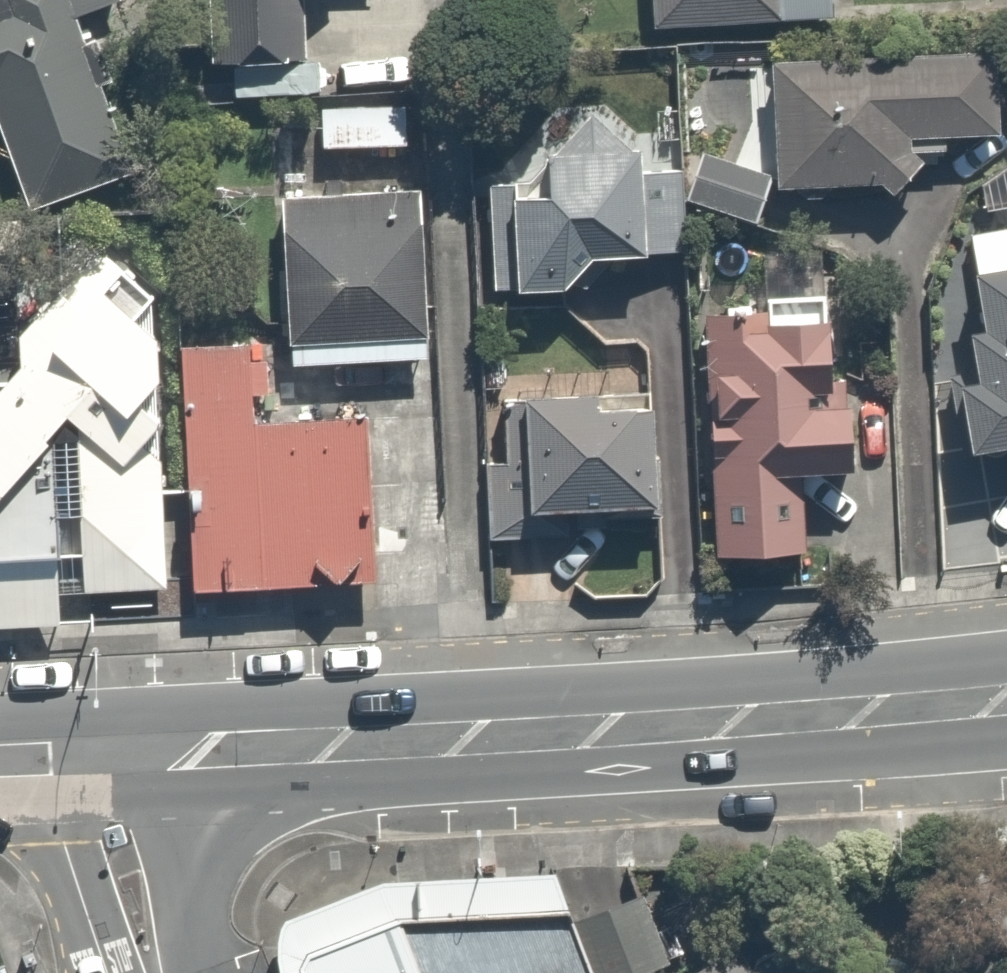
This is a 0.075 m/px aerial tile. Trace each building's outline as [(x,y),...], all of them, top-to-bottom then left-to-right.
[(96,42),(142,22),(132,0),(0,0),(0,156),(29,225),(151,174),(96,42)] [(206,69),(312,70),(313,0),(207,0),(206,69)] [(661,35),(843,34),(843,0),(661,0),(661,35)] [(782,204),(955,203),(955,145),(1006,145),(1006,65),(781,65),(782,204)] [(429,113),(323,112),(323,162),(429,163),(429,113)] [(779,184),(706,162),(692,208),(765,230),(779,184)] [(485,175),(485,188),(490,313),(592,309),(591,284),(689,280),(685,168),(485,175)] [(439,195),(292,201),(299,377),(446,372),(439,195)] [(961,327),(986,483),(1006,480),(1006,237),(974,242),(987,323),(961,327)] [(107,258),(33,352),(44,391),(31,401),(0,399),(0,545),(7,552),(100,456),(90,582),(0,584),(0,592),(0,632),(134,635),(133,602),(177,598),(178,539),(158,518),(182,449),(182,362),(155,341),(172,316),(107,258)] [(889,404),(847,353),(848,308),(712,304),(711,317),(707,479),(730,479),(727,584),(815,587),(818,483),(887,485),(889,404)] [(249,358),(193,361),(203,587),(371,580),(364,424),(252,429),(249,358)] [(672,405),(496,407),(497,540),(673,538),(672,405)] [(589,896),(625,972),(628,972),(685,946),(649,868),(589,896)] [(310,972),(590,972),(565,916),(399,923),(310,956),(310,972)] [(695,972),(811,972),(782,926),(695,972)]
